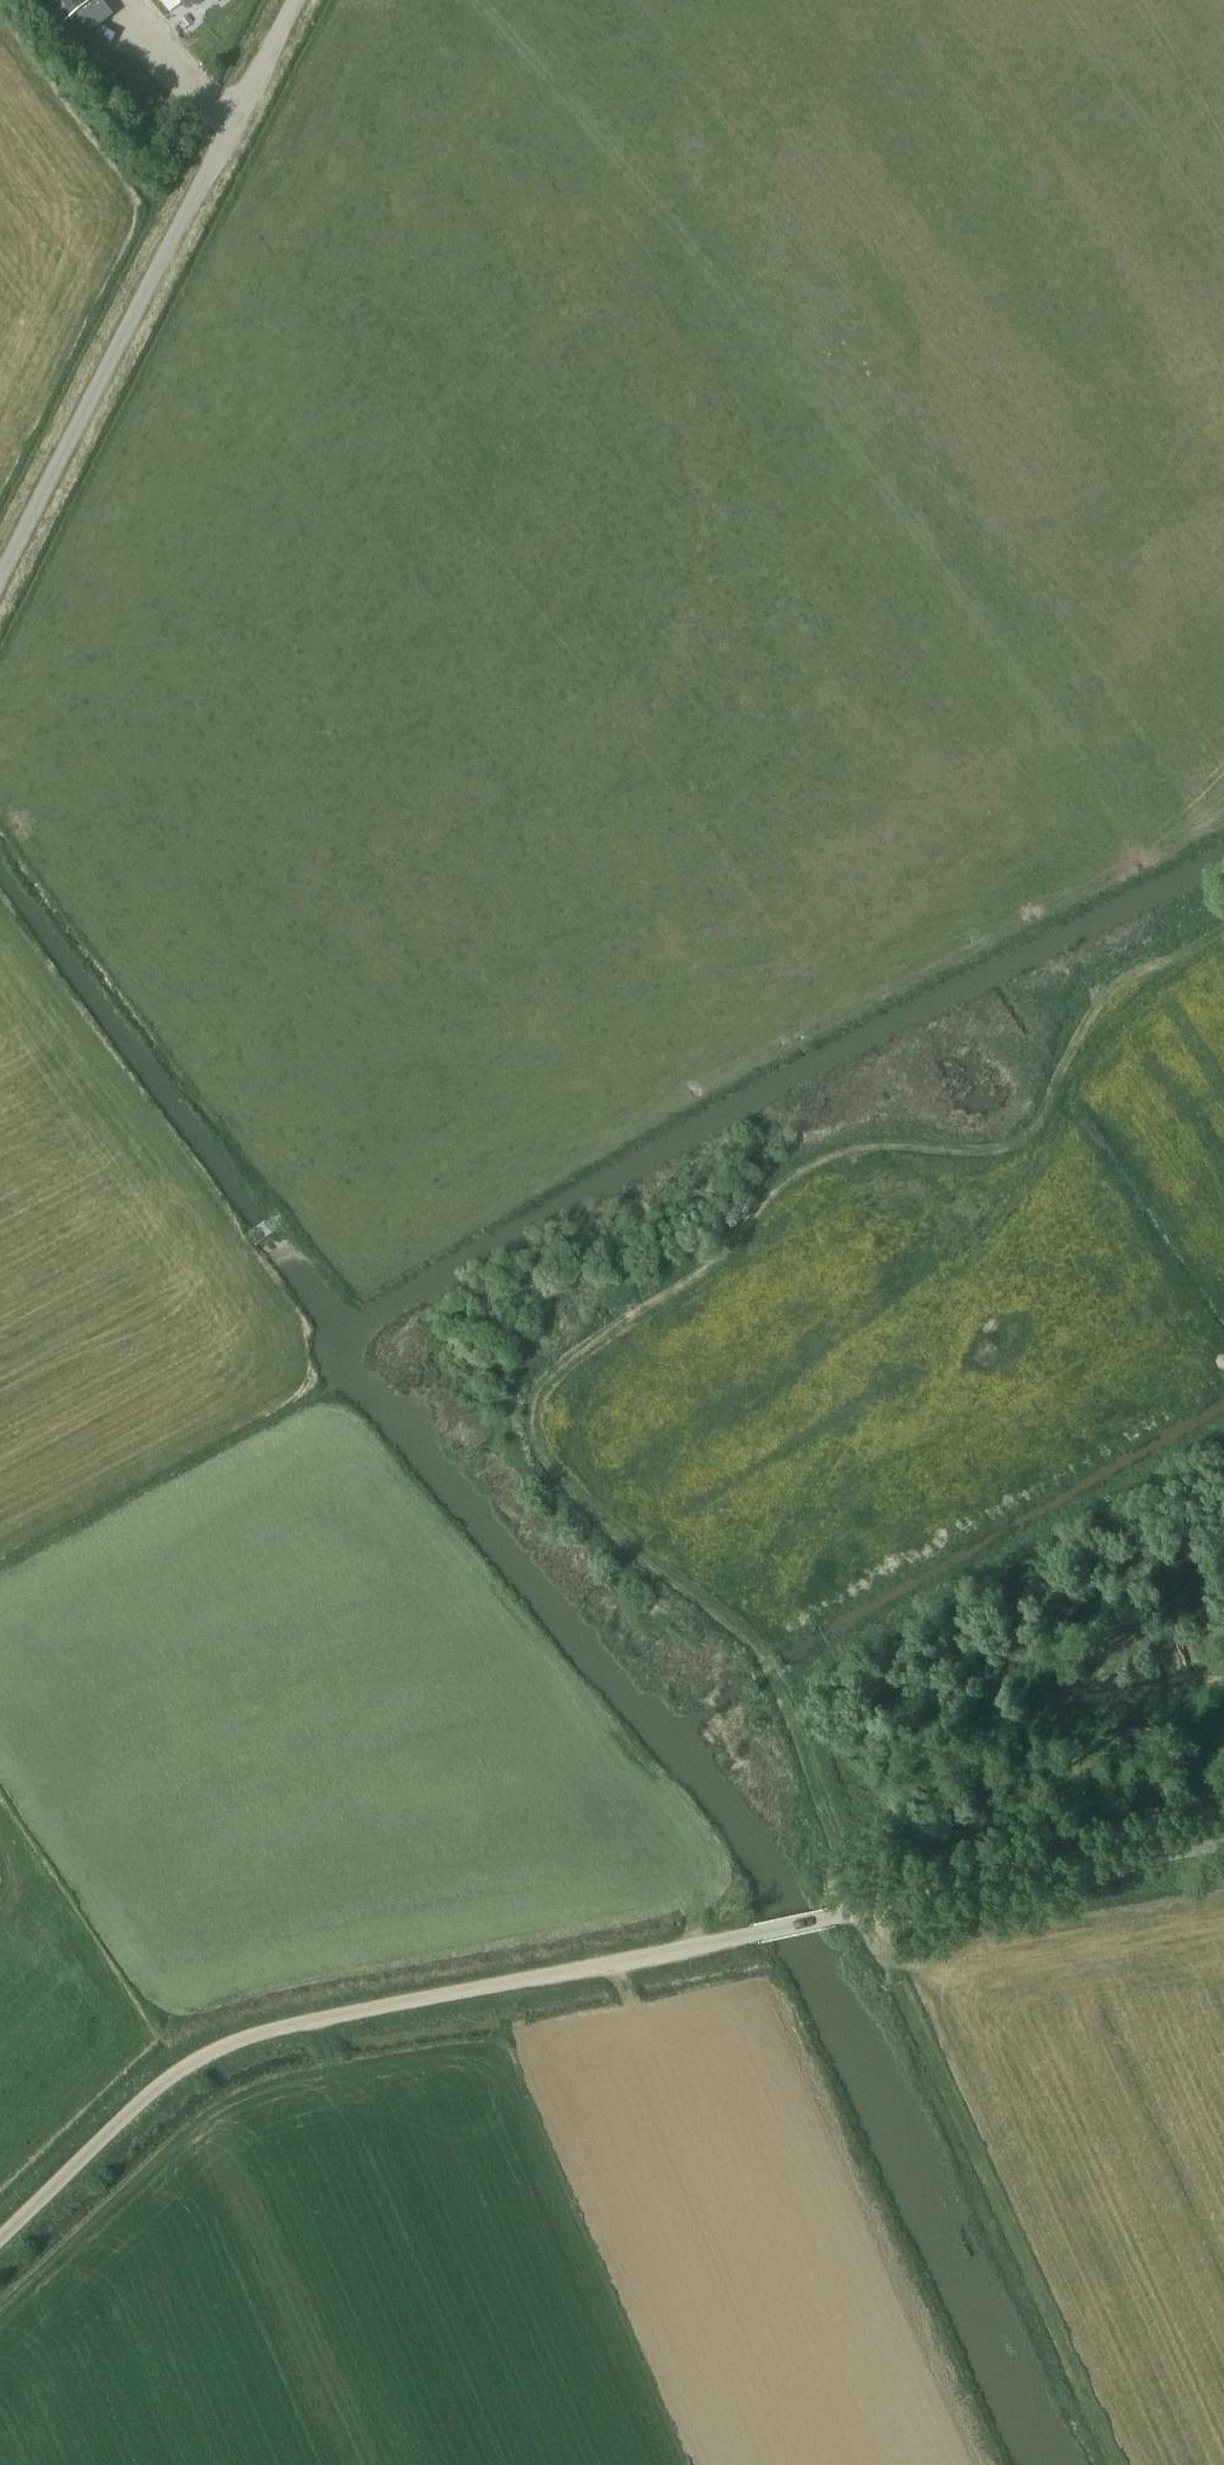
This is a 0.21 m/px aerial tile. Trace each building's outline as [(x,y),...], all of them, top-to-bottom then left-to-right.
[(57,28),(93,0),(35,0),(57,28)] [(170,13),(184,2),(186,5),(189,2),(193,6),(197,6),(205,0),(159,0),(170,13)]
